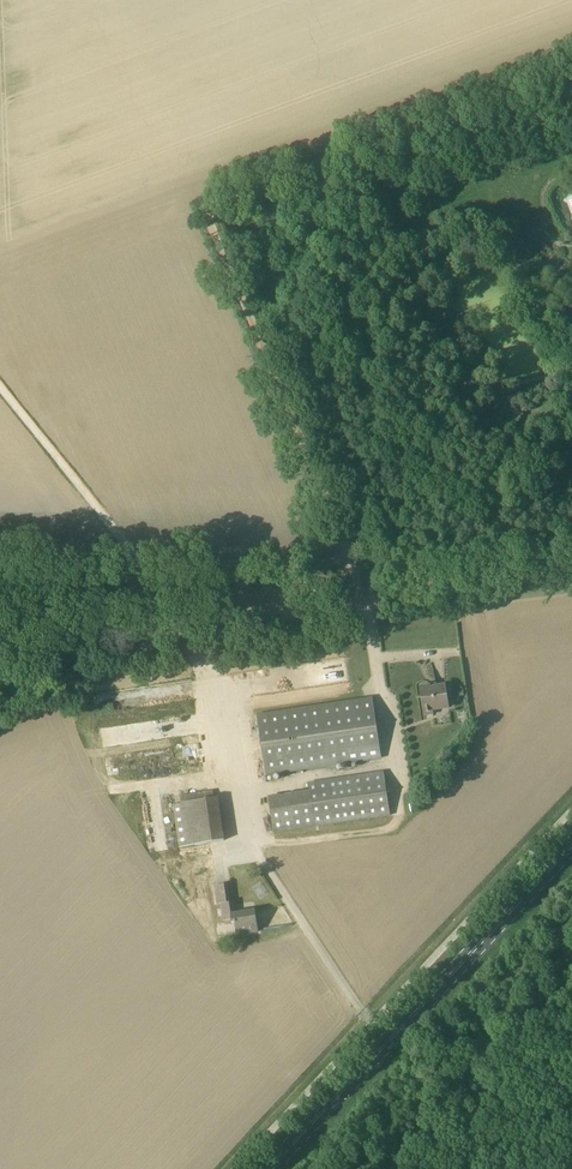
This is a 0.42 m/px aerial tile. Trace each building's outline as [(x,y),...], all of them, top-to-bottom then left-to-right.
[(432,688),(421,689),(426,717),(435,716),(435,711),(451,708),(448,688),(433,690),(432,688)] [(373,699),(257,716),(266,775),(381,758),(373,699)] [(310,791),(269,797),(273,834),(392,817),(386,774),(309,784),(310,791)] [(178,847),(227,840),(221,796),(214,797),(213,790),(181,794),(182,802),(172,803),(178,847)] [(193,870),(194,878),(213,876),(211,868),(193,870)] [(223,921),(231,919),(232,924),(234,924),(236,936),(250,934),(249,931),(257,930),(254,910),(231,914),(226,883),(214,885),(218,905),(221,904),(222,908),(222,915),(223,921)]
